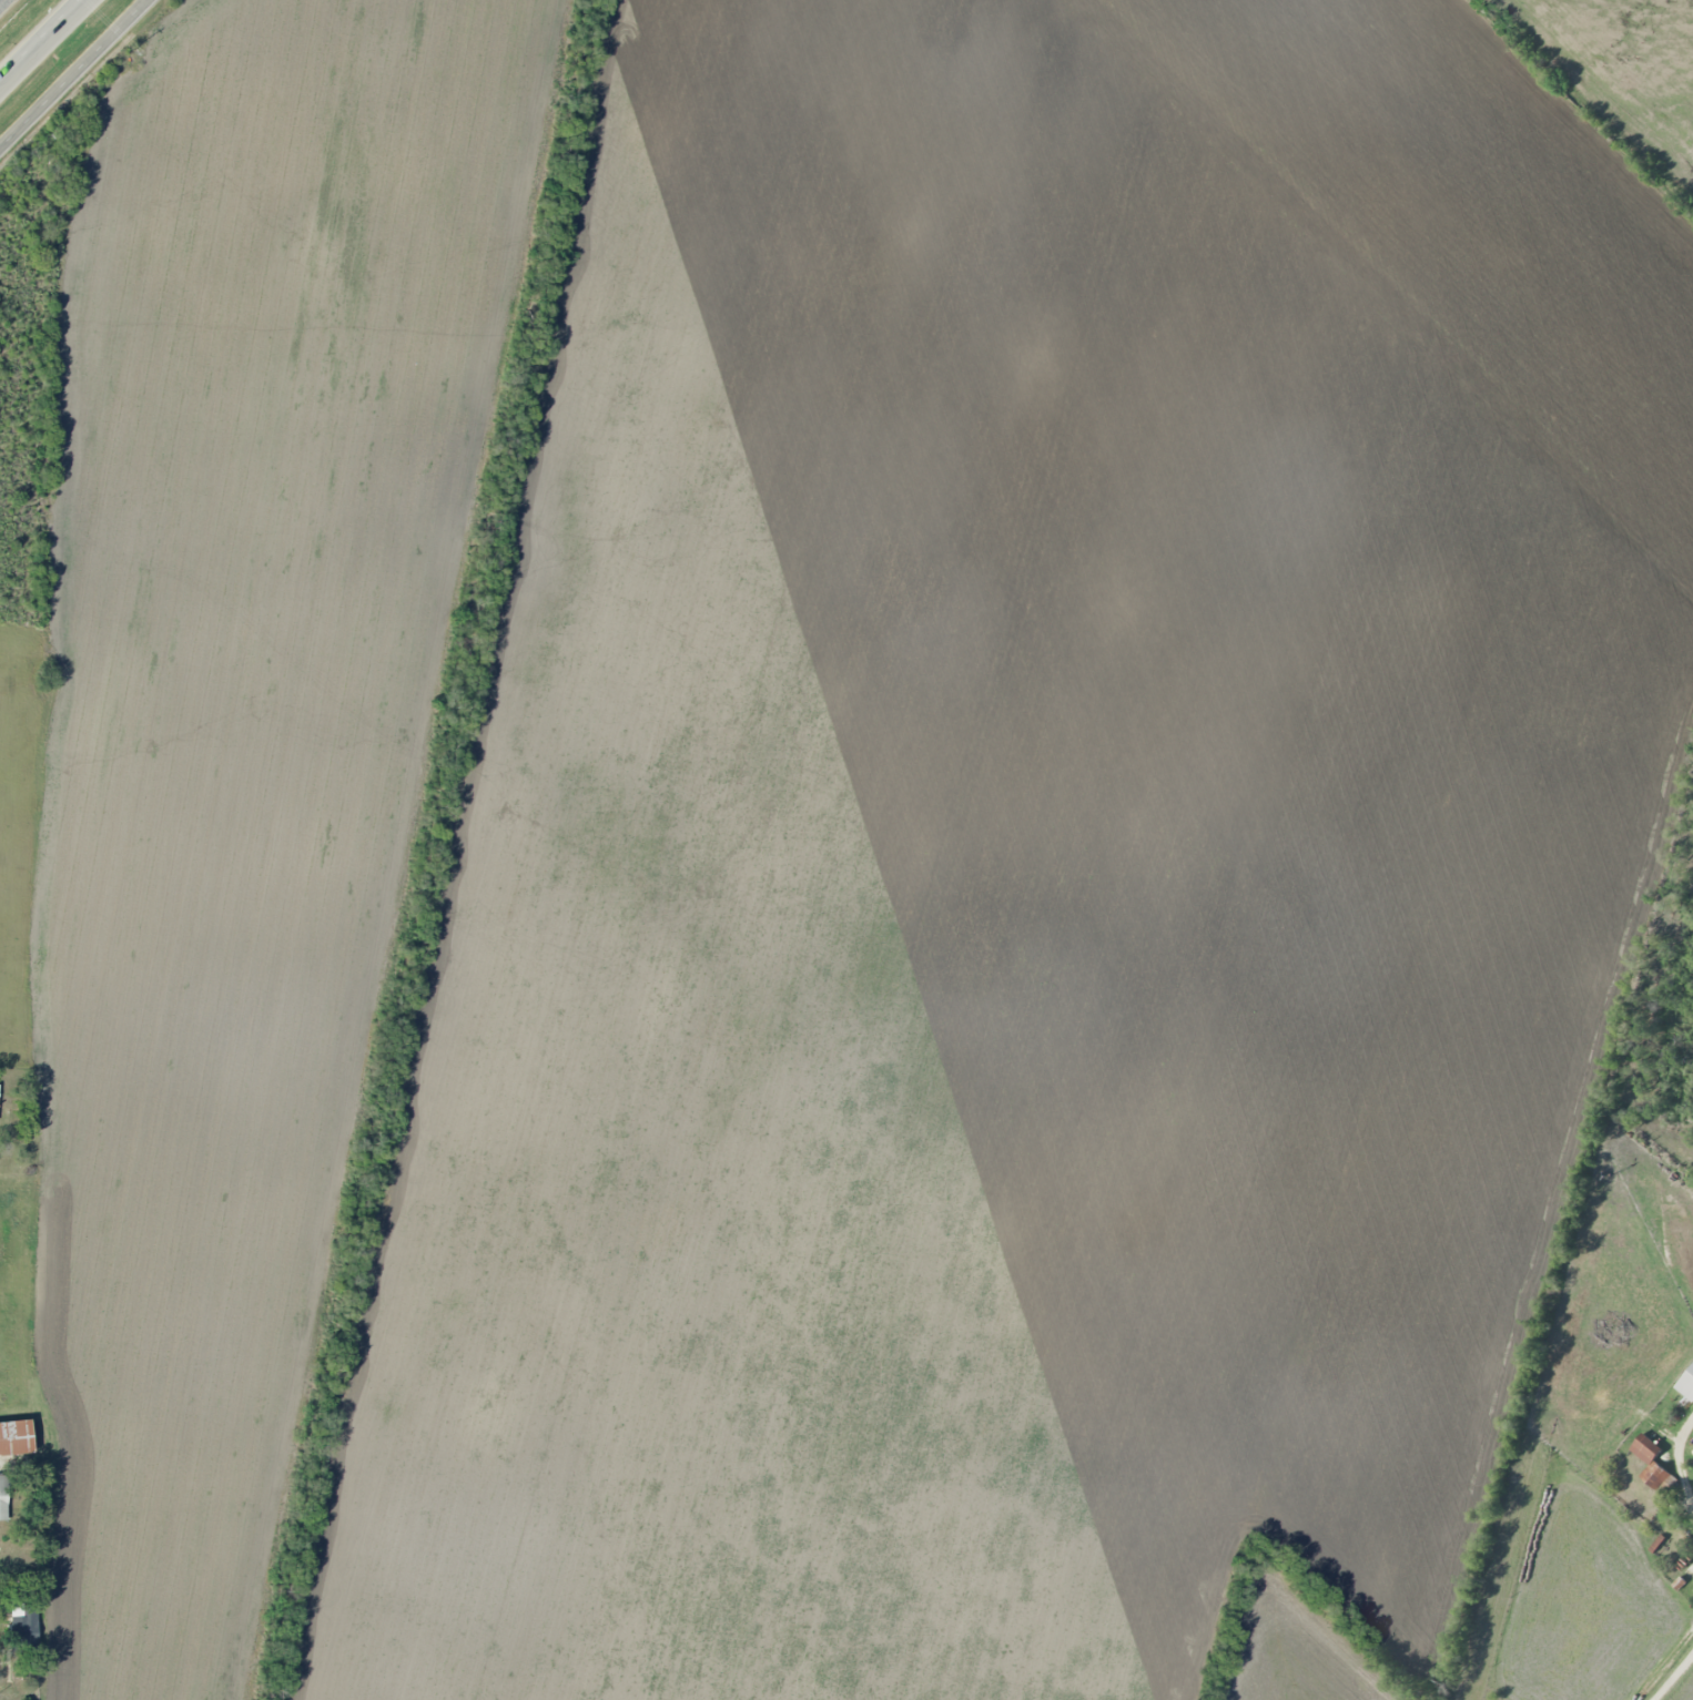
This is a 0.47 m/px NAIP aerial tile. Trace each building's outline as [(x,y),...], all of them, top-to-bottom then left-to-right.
[(1676,1387),(1692,1401),(1692,1366),(1676,1387)] [(31,1454),(29,1420),(0,1422),(0,1457),(31,1454)] [(1629,1450),(1648,1465),(1639,1477),(1656,1490),(1670,1473),(1654,1461),(1663,1448),(1642,1433),(1629,1450)]
